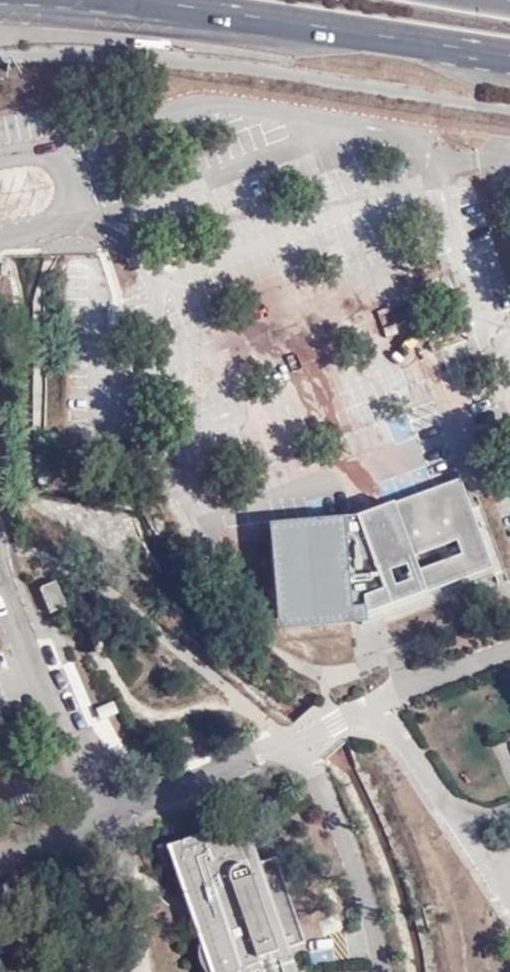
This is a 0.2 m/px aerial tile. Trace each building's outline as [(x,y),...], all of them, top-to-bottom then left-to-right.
[(355,514),(267,521),(275,629),(363,622),(363,612),(491,567),(459,477),(355,514)] [(38,589),(48,615),(67,608),(57,582),(38,589)] [(282,952),(301,945),(271,860),(253,866),(238,823),(168,847),(196,935),(190,947),(193,968),(197,971),(289,971),(282,952)]
